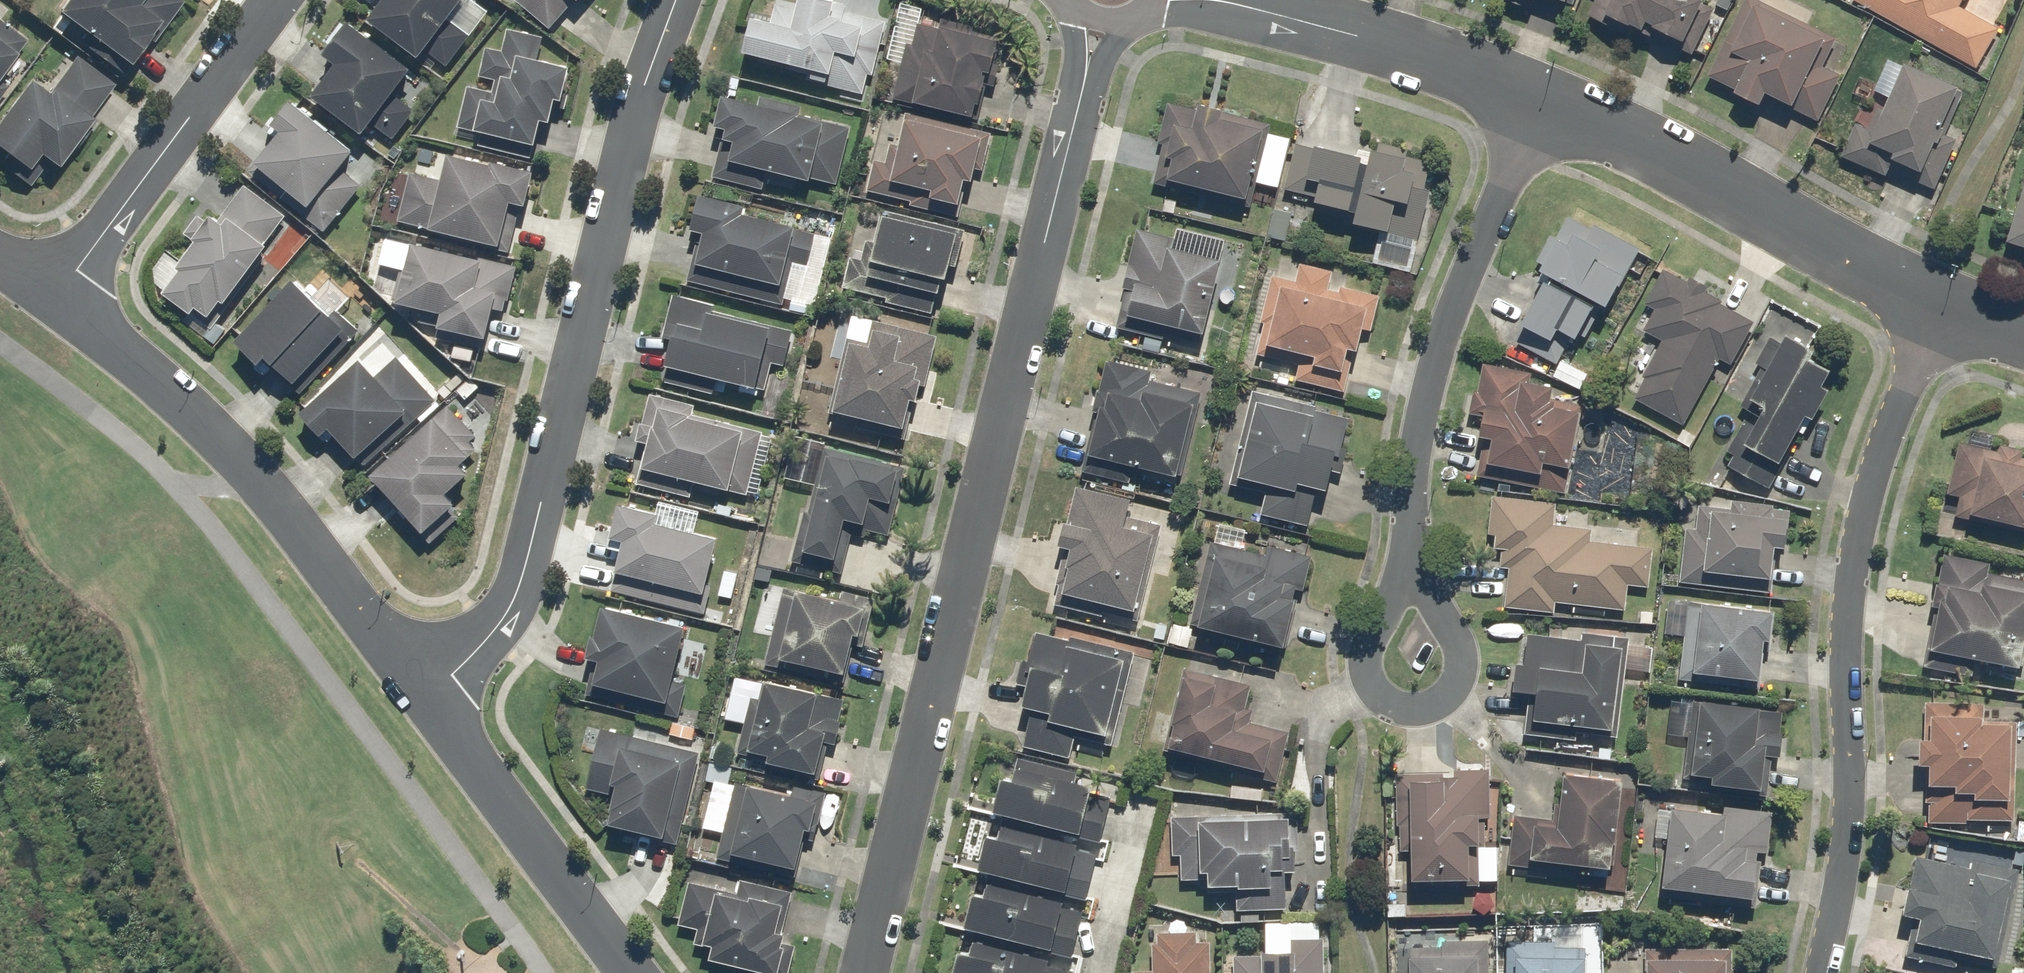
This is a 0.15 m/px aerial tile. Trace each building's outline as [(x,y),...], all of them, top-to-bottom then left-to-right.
[(48,14),(78,34),(72,43),(127,81),(178,6),(169,0),(58,0),(48,14)] [(366,18),(416,59),(463,0),(381,0),(366,18)] [(510,1),(549,32),(573,1),(575,3),(578,0),(511,0),(510,1)] [(821,0),(794,0),(793,3),(782,0),(768,0),(762,23),(743,19),(733,58),(800,75),(799,79),(869,97),(889,17),(821,0)] [(1499,2),(1528,14),(1534,0),(1499,0),(1499,2)] [(1585,19),(1634,41),(1638,31),(1687,53),(1709,3),(1704,1),(1704,0),(1593,0),(1585,19)] [(1753,0),(1742,0),(1704,75),(1731,88),(1727,94),(1754,107),(1761,93),(1815,120),(1837,75),(1822,68),(1835,42),(1753,0)] [(1846,1),(1974,69),(1995,27),(1960,8),(1965,0),(1847,0),(1846,1)] [(993,43),(916,20),(893,98),(970,122),(993,43)] [(407,74),(341,23),(317,54),(332,65),(308,96),(358,136),(407,74)] [(0,24),(0,73),(23,42),(0,24)] [(542,39),(507,30),(502,49),(481,43),(473,72),(494,78),(491,92),(464,85),(453,128),(476,134),(472,147),(523,160),(532,123),(544,126),(550,104),(556,106),(565,71),(535,63),(542,39)] [(17,80),(0,105),(0,153),(4,156),(0,161),(0,176),(37,202),(118,85),(74,54),(46,94),(20,76),(17,80)] [(1957,91),(1887,60),(1884,59),(1870,91),(1881,96),(1856,156),(1932,189),(1961,123),(1946,116),(1957,91)] [(759,107),(719,97),(711,131),(718,133),(708,178),(765,191),(770,170),(833,185),(847,127),(800,116),(802,106),(761,97),(759,107)] [(1191,107),(1165,102),(1150,184),(1248,202),(1261,131),(1213,122),(1216,105),(1192,100),(1191,107)] [(349,153),(287,105),(269,128),(273,130),(241,170),(321,233),(358,187),(336,170),(349,153)] [(985,136),(888,111),(880,109),(858,193),(963,220),(985,136)] [(1359,162),(1294,144),(1279,196),(1344,214),(1359,162)] [(1362,151),(1359,162),(1344,214),(1342,220),(1384,232),(1392,206),(1402,209),(1411,179),(1400,176),(1404,162),(1362,151)] [(526,176),(442,156),(436,180),(405,172),(393,223),(496,248),(505,208),(518,211),(526,176)] [(2001,243),(2023,250),(2023,167),(2001,243)] [(282,217),(243,186),(219,217),(205,206),(181,236),(191,243),(176,262),(169,256),(150,280),(159,287),(155,292),(180,311),(177,314),(216,344),(225,332),(216,326),(267,261),(255,252),(282,217)] [(745,207),(692,195),(680,233),(692,236),(681,286),(796,312),(813,233),(742,217),(745,207)] [(1294,211),(1270,207),(1265,231),(1290,235),(1294,211)] [(955,232),(880,212),(867,259),(849,254),(838,296),(931,321),(955,232)] [(1636,251),(1593,226),(1588,234),(1562,220),(1530,277),(1540,282),(1508,339),(1555,366),(1591,302),(1603,309),(1636,251)] [(1223,260),(1169,249),(1171,236),(1131,228),(1119,291),(1126,293),(1118,333),(1138,337),(1137,345),(1161,350),(1163,340),(1206,348),(1223,260)] [(514,268),(410,244),(404,243),(389,309),(434,319),(428,343),(450,348),(448,360),(472,365),(475,350),(478,350),(490,300),(506,304),(514,268)] [(1289,279),(1270,274),(1251,354),(1293,364),(1289,379),(1345,392),(1359,331),(1368,333),(1378,294),(1325,282),(1329,266),(1294,258),(1289,279)] [(1685,274),(1682,281),(1657,267),(1640,298),(1656,307),(1642,332),(1656,340),(1627,393),(1681,423),(1715,361),(1727,368),(1753,321),(1717,301),(1721,294),(1685,274)] [(337,333),(288,282),(229,342),(255,368),(262,361),(298,398),(311,386),(297,372),(337,333)] [(713,303),(676,295),(668,293),(656,341),(662,343),(653,379),(710,393),(711,388),(758,400),(767,362),(784,366),(792,333),(710,314),(713,303)] [(934,338),(841,315),(830,359),(840,361),(825,421),(898,439),(907,402),(917,405),(934,338)] [(1806,352),(1778,336),(1743,400),(1758,408),(1725,469),(1764,490),(1803,418),(1810,421),(1825,392),(1820,389),(1830,371),(1804,357),(1806,352)] [(373,382),(353,361),(296,415),(314,434),(318,430),(348,461),(361,448),(372,460),(435,401),(396,360),(373,382)] [(1586,375),(1560,361),(1550,379),(1577,393),(1586,375)] [(1201,394),(1152,382),(1153,375),(1101,362),(1094,392),(1090,391),(1085,413),(1094,416),(1081,471),(1131,483),(1133,471),(1180,482),(1201,394)] [(1482,435),(1474,476),(1564,494),(1582,406),(1551,400),(1554,387),(1526,382),(1528,373),(1482,364),(1469,433),(1482,435)] [(692,402),(650,393),(646,392),(635,443),(645,445),(637,483),(692,495),(693,488),(747,499),(761,432),(689,417),(692,402)] [(1351,418),(1251,393),(1249,393),(1227,485),(1265,494),(1259,518),(1304,529),(1313,494),(1321,496),(1329,461),(1340,464),(1351,418)] [(444,406),(365,476),(418,536),(452,506),(442,495),(467,473),(458,463),(479,444),(444,406)] [(1606,425),(1582,424),(1580,447),(1604,449),(1606,425)] [(1950,517),(2023,535),(2023,449),(2000,444),(1999,451),(1961,441),(1946,501),(1954,503),(1950,517)] [(896,466),(832,451),(817,447),(790,561),(835,572),(845,530),(856,533),(863,504),(885,509),(896,466)] [(1129,500),(1075,487),(1071,485),(1062,520),(1056,518),(1050,542),(1064,546),(1049,604),(1131,625),(1151,547),(1157,549),(1164,525),(1125,516),(1129,500)] [(1551,500),(1487,498),(1485,533),(1491,533),(1490,570),(1506,570),(1505,611),(1555,613),(1555,608),(1627,610),(1628,585),(1652,585),(1653,546),(1586,543),(1587,530),(1550,529),(1551,500)] [(1685,509),(1683,527),(1678,582),(1768,590),(1772,546),(1786,547),(1789,508),(1726,503),(1725,512),(1685,509)] [(653,517),(613,507),(606,535),(618,539),(605,589),(699,615),(709,578),(703,576),(713,540),(651,523),(653,517)] [(1266,558),(1212,545),(1209,544),(1188,628),(1278,650),(1292,592),(1301,594),(1310,559),(1269,549),(1266,558)] [(1940,553),(1930,606),(1936,607),(1924,669),(1976,679),(1977,674),(2023,683),(2023,680),(2023,583),(1984,575),(1987,562),(1940,553)] [(840,603),(784,588),(778,587),(756,668),(834,688),(846,641),(863,645),(875,599),(843,591),(840,603)] [(1771,611),(1687,604),(1668,603),(1665,637),(1684,638),(1684,641),(1681,681),(1709,683),(1709,678),(1757,682),(1760,644),(1769,645),(1771,611)] [(687,628),(604,608),(597,606),(584,661),(592,663),(584,698),(676,720),(692,656),(681,653),(687,628)] [(1132,655),(1068,638),(1067,644),(1033,634),(1026,662),(1018,660),(1011,685),(1023,689),(1018,708),(1029,711),(1019,748),(1066,761),(1073,737),(1107,746),(1132,655)] [(1627,637),(1580,634),(1580,641),(1525,637),(1523,667),(1510,666),(1508,690),(1528,692),(1525,734),(1571,737),(1572,729),(1620,732),(1627,637)] [(1182,670),(1161,751),(1187,757),(1188,755),(1226,765),(1225,771),(1274,783),(1287,733),(1249,724),(1252,711),(1243,709),(1249,687),(1182,670)] [(812,696),(761,683),(756,695),(741,691),(733,720),(745,723),(735,763),(811,782),(824,732),(804,726),(812,696)] [(1982,703),(1924,702),(1922,804),(1926,804),(1925,824),(1973,825),(1973,821),(2012,822),(2014,723),(1981,722),(1982,703)] [(1755,712),(1692,703),(1681,778),(1707,782),(1706,786),(1756,793),(1761,757),(1776,759),(1780,735),(1752,731),(1755,712)] [(697,754),(599,729),(584,790),(609,796),(605,812),(606,813),(603,826),(658,840),(666,810),(682,814),(697,754)] [(995,781),(987,813),(1074,835),(1085,789),(1071,785),(1074,773),(1016,758),(1012,771),(1011,770),(1007,784),(995,781)] [(720,832),(713,859),(793,878),(803,837),(814,839),(824,794),(791,787),(789,796),(731,783),(730,787),(725,785),(729,768),(707,763),(703,781),(711,783),(701,828),(720,832)] [(1407,852),(1407,883),(1464,882),(1463,847),(1474,847),(1474,819),(1488,819),(1487,771),(1451,772),(1451,779),(1442,779),(1442,775),(1394,775),(1395,826),(1398,826),(1398,852),(1407,852)] [(1611,845),(1618,783),(1559,777),(1556,806),(1553,805),(1551,821),(1512,817),(1507,866),(1547,870),(1548,864),(1606,870),(1608,845),(1611,845)] [(1667,809),(1659,890),(1748,899),(1751,864),(1741,863),(1742,852),(1766,855),(1771,813),(1722,807),(1721,815),(1667,809)] [(1295,814),(1170,818),(1171,855),(1179,855),(1179,881),(1203,880),(1203,889),(1205,889),(1205,894),(1234,893),(1234,912),(1283,910),(1282,873),(1291,873),(1290,847),(1296,847),(1295,814)] [(981,839),(972,872),(1060,894),(1072,846),(996,828),(992,842),(981,839)] [(1996,969),(2018,871),(1972,860),(1969,870),(1914,858),(1907,889),(1904,889),(1897,916),(1912,920),(1903,957),(1954,969),(1956,959),(1996,969)] [(790,893),(738,881),(735,895),(686,883),(676,926),(695,930),(692,944),(707,948),(704,961),(733,968),(731,972),(785,972),(791,946),(778,943),(790,893)] [(967,897),(958,930),(1045,952),(1057,905),(981,886),(977,900),(967,897)] [(1321,939),(1317,939),(1317,922),(1264,924),(1263,954),(1258,954),(1258,957),(1231,957),(1231,972),(1321,972),(1321,939)] [(1207,943),(1194,943),(1193,934),(1153,935),(1154,944),(1149,944),(1150,971),(1129,972),(1207,972),(1207,943)] [(1486,941),(1439,942),(1439,947),(1408,948),(1408,959),(1405,959),(1405,972),(1487,972),(1486,941)] [(1505,942),(1504,972),(1581,972),(1581,961),(1583,961),(1583,949),(1552,948),(1552,943),(1505,942)] [(948,972),(1040,972),(1043,962),(967,943),(963,957),(952,954),(948,972)] [(1722,967),(1730,967),(1730,950),(1644,949),(1643,961),(1642,961),(1641,972),(1722,972),(1722,967)]
